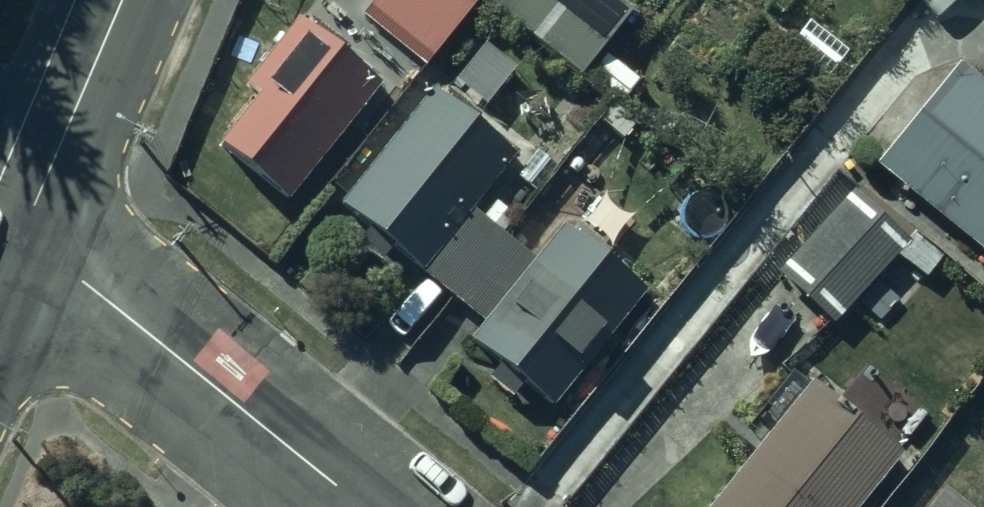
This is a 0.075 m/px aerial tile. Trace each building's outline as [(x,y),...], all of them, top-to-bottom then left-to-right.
[(477,0),(390,0),(372,22),(433,68),(482,4),(477,0)] [(616,0),(493,0),(588,77),(637,17),(616,0)] [(396,85),(306,13),(249,81),(263,95),(223,140),(294,203),(396,85)] [(955,78),(873,177),(983,268),(983,102),(955,78)] [(337,218),(495,335),(478,358),(563,420),(650,302),(565,240),(542,271),(476,219),(524,164),(443,95),(393,153),(390,151),(346,206),(337,218)] [(913,255),(858,200),(773,283),(828,339),(913,255)] [(810,396),(725,506),(873,506),(903,467),(810,396)]
